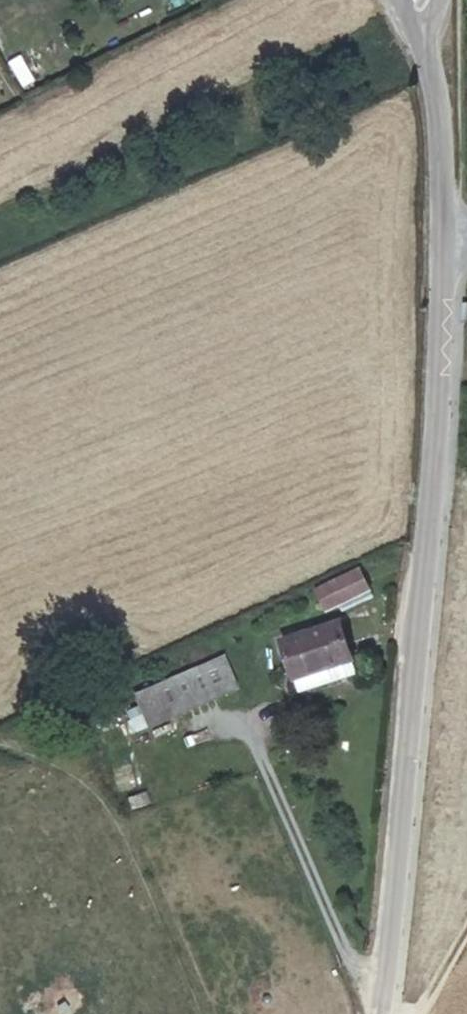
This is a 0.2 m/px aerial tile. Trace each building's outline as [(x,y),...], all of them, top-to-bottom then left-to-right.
[(372,585),(364,564),(316,585),(324,607),(372,585)] [(283,639),(295,675),(355,653),(342,616),(283,639)] [(181,711),(233,689),(220,658),(168,680),(181,711)] [(181,711),(168,680),(138,694),(143,704),(130,709),(138,729),(181,711)]
